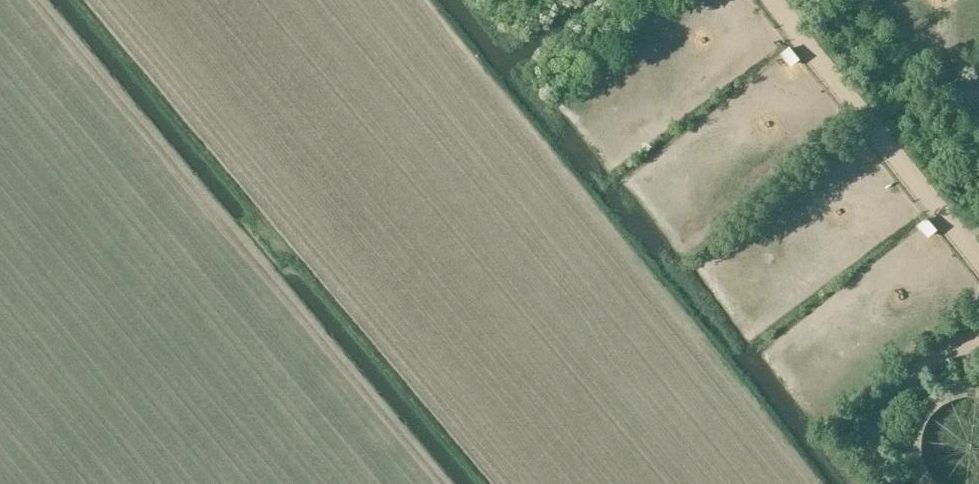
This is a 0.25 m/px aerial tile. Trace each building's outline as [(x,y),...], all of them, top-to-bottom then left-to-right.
[(798,43),(788,50),(799,64),(809,58),(798,43)] [(961,98),(971,91),(961,78),(951,84),(961,98)] [(864,126),(855,134),(866,147),(875,139),(864,126)] [(934,235),(945,228),(936,212),(924,219),(934,235)]
